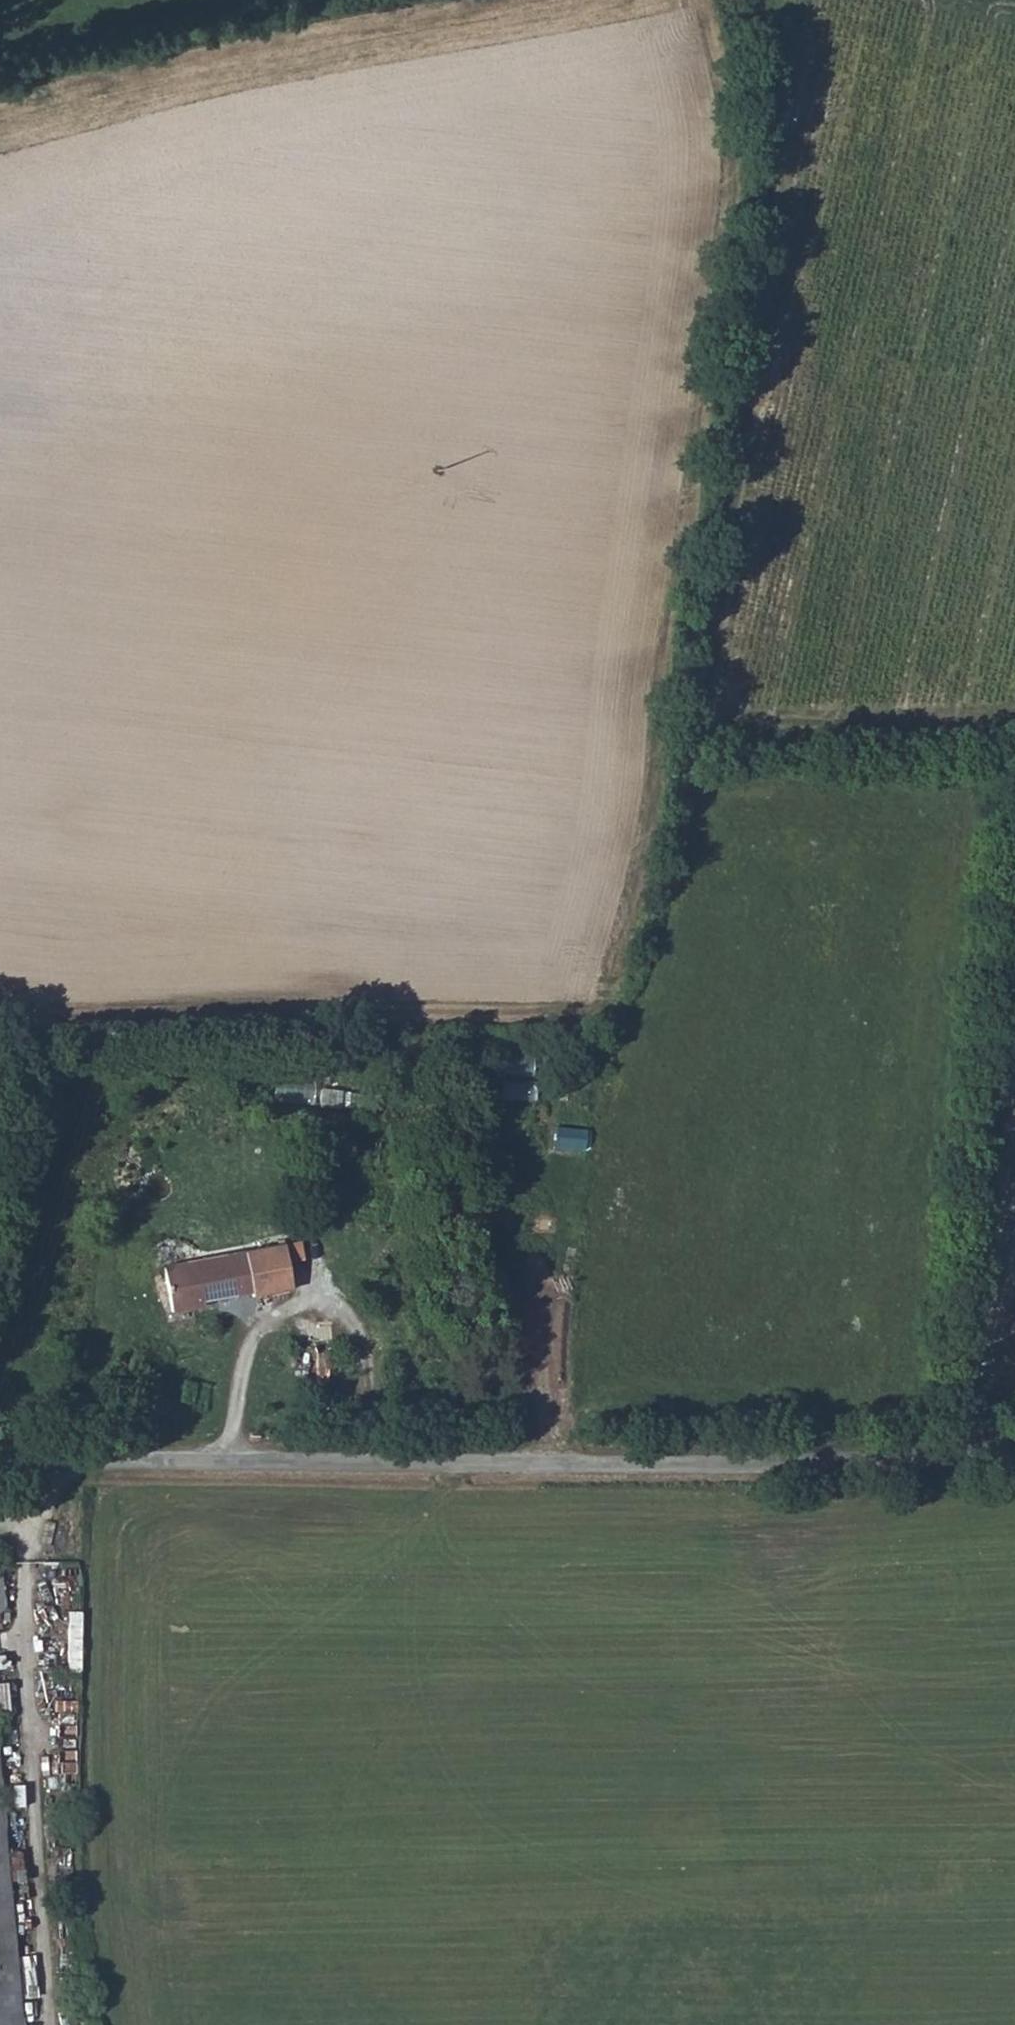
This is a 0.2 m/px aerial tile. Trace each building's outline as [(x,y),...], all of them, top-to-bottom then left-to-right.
[(534,1083),(504,1082),(504,1100),(533,1100),(534,1083)] [(322,1105),(340,1105),(340,1090),(322,1090),(322,1105)] [(255,1303),(295,1296),(286,1249),(164,1270),(173,1318),(207,1312),(206,1307),(255,1299),(255,1303)] [(0,1755),(0,2024),(22,2024),(0,1755)]
